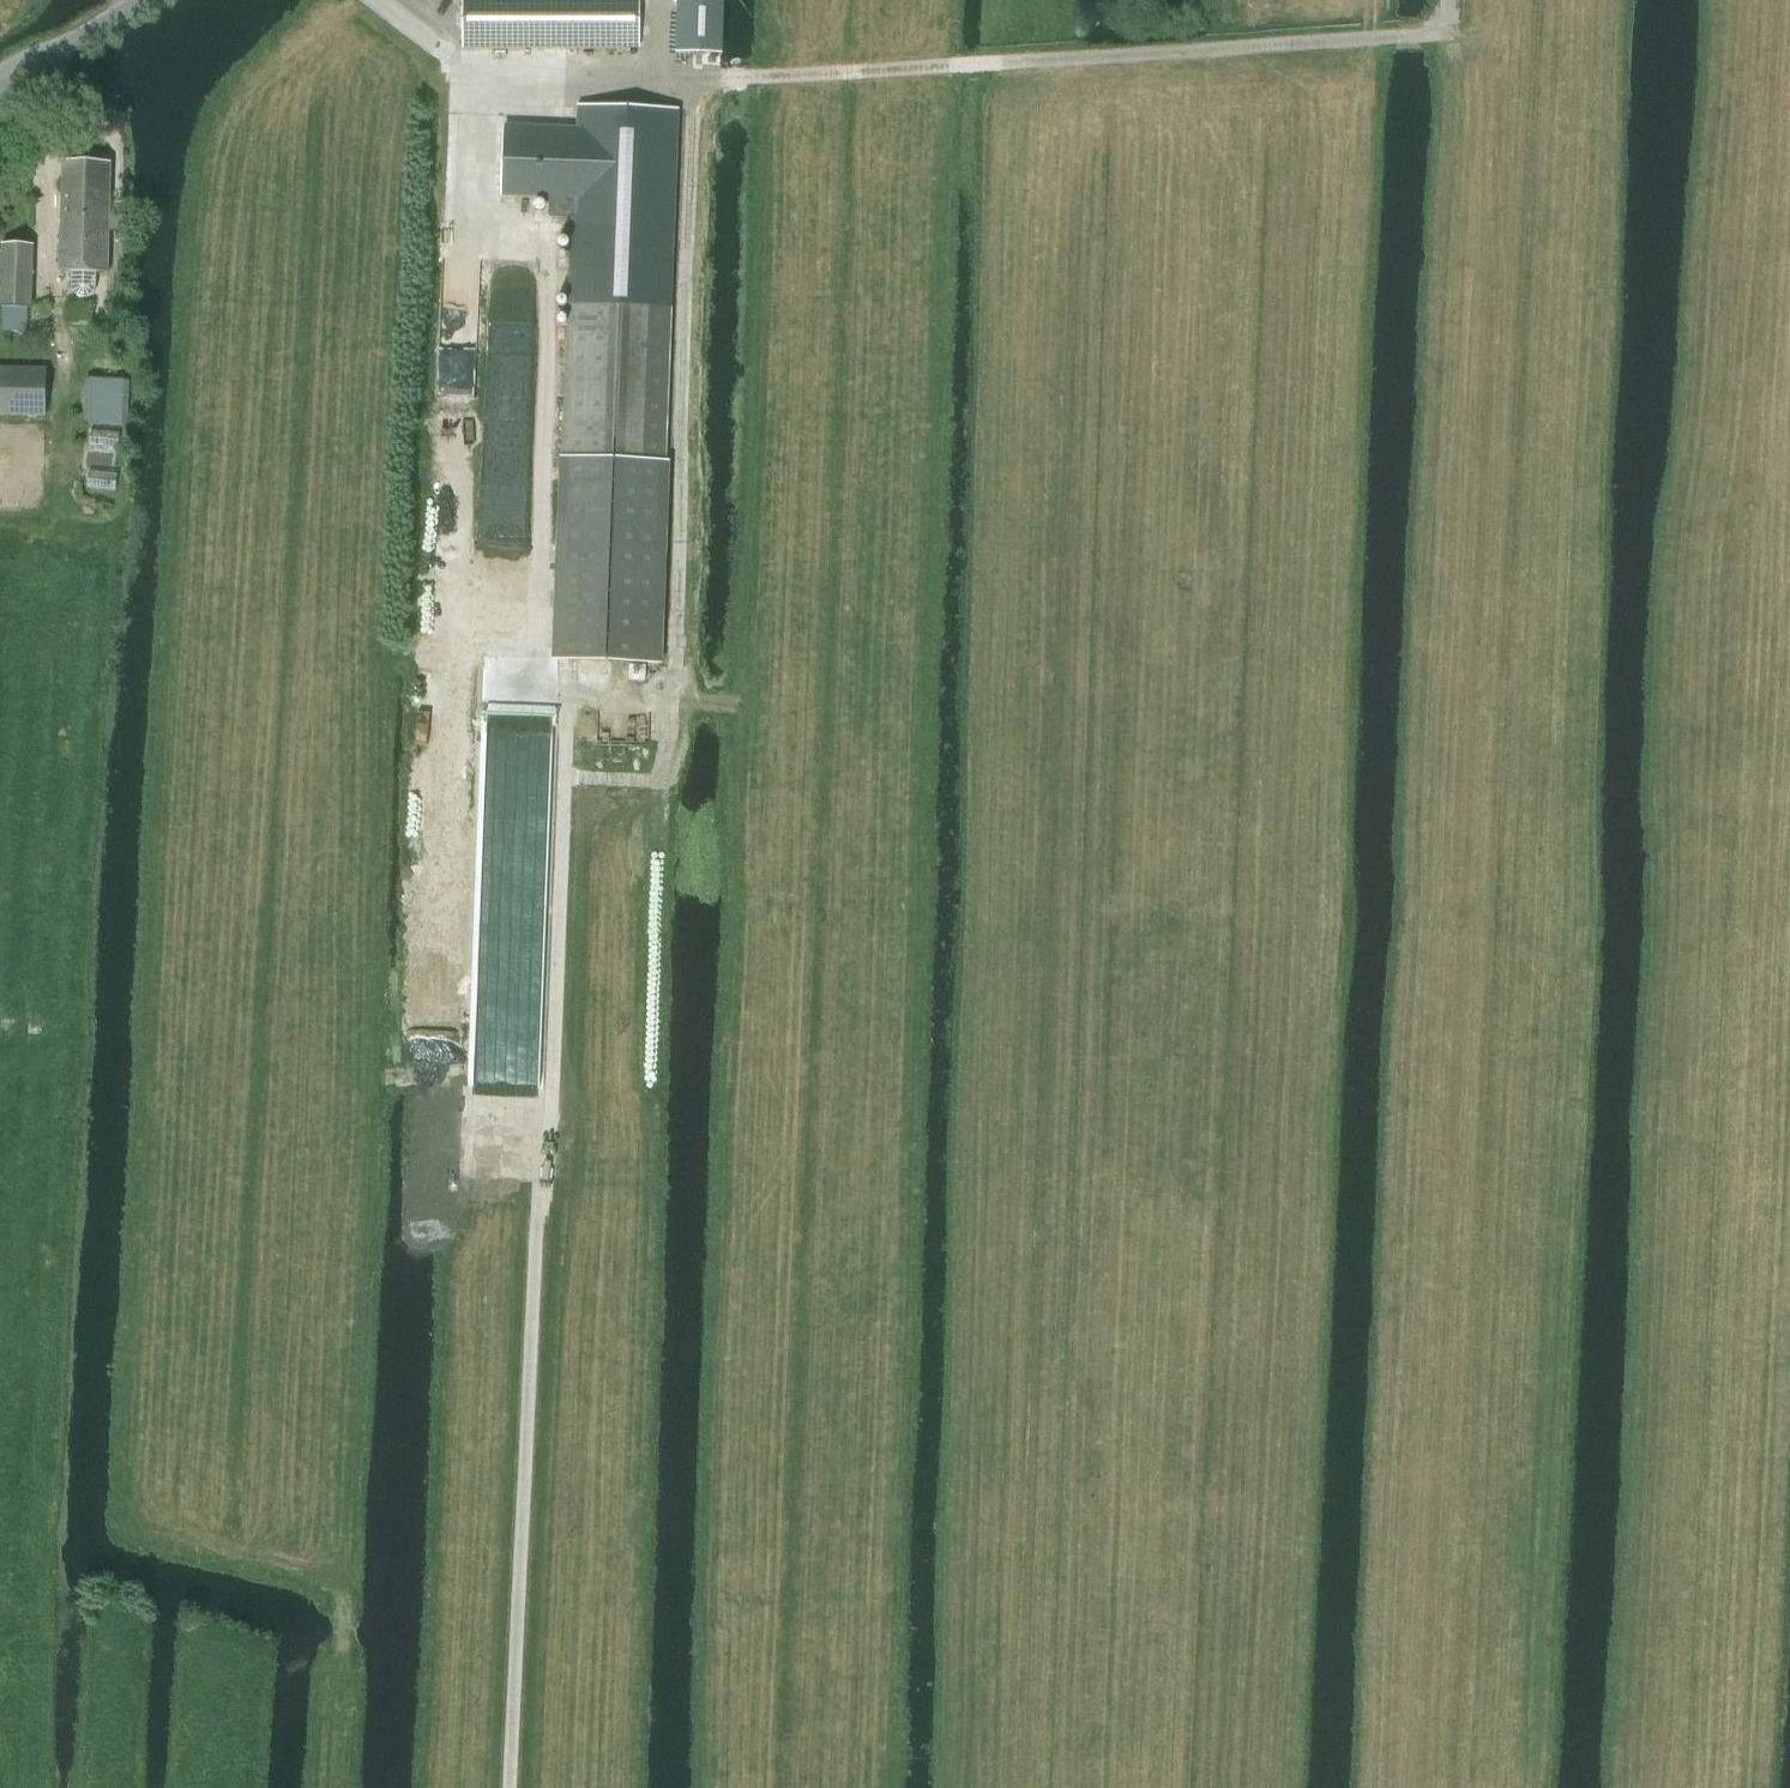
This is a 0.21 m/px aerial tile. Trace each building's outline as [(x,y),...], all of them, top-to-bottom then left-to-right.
[(640,0),(463,0),(463,48),(640,47),(640,0)] [(719,54),(720,54),(722,0),(678,0),(676,52),(719,54)] [(504,126),(502,196),(554,197),(553,217),(574,218),(570,300),(565,459),(562,458),(555,658),(660,662),(667,462),(665,462),(671,304),(679,109),(578,105),(577,128),(504,126)] [(63,162),(60,269),(72,270),(71,285),(73,291),(77,296),(83,298),(90,296),(94,292),(96,286),(97,271),(109,271),(110,231),(131,231),(131,213),(124,213),(111,213),(112,164),(67,162),(63,162)] [(3,243),(0,307),(32,309),(35,244),(3,243)] [(30,415),(45,415),(47,368),(0,366),(0,414),(30,415)] [(128,425),(129,380),(86,379),(85,424),(128,425)]
